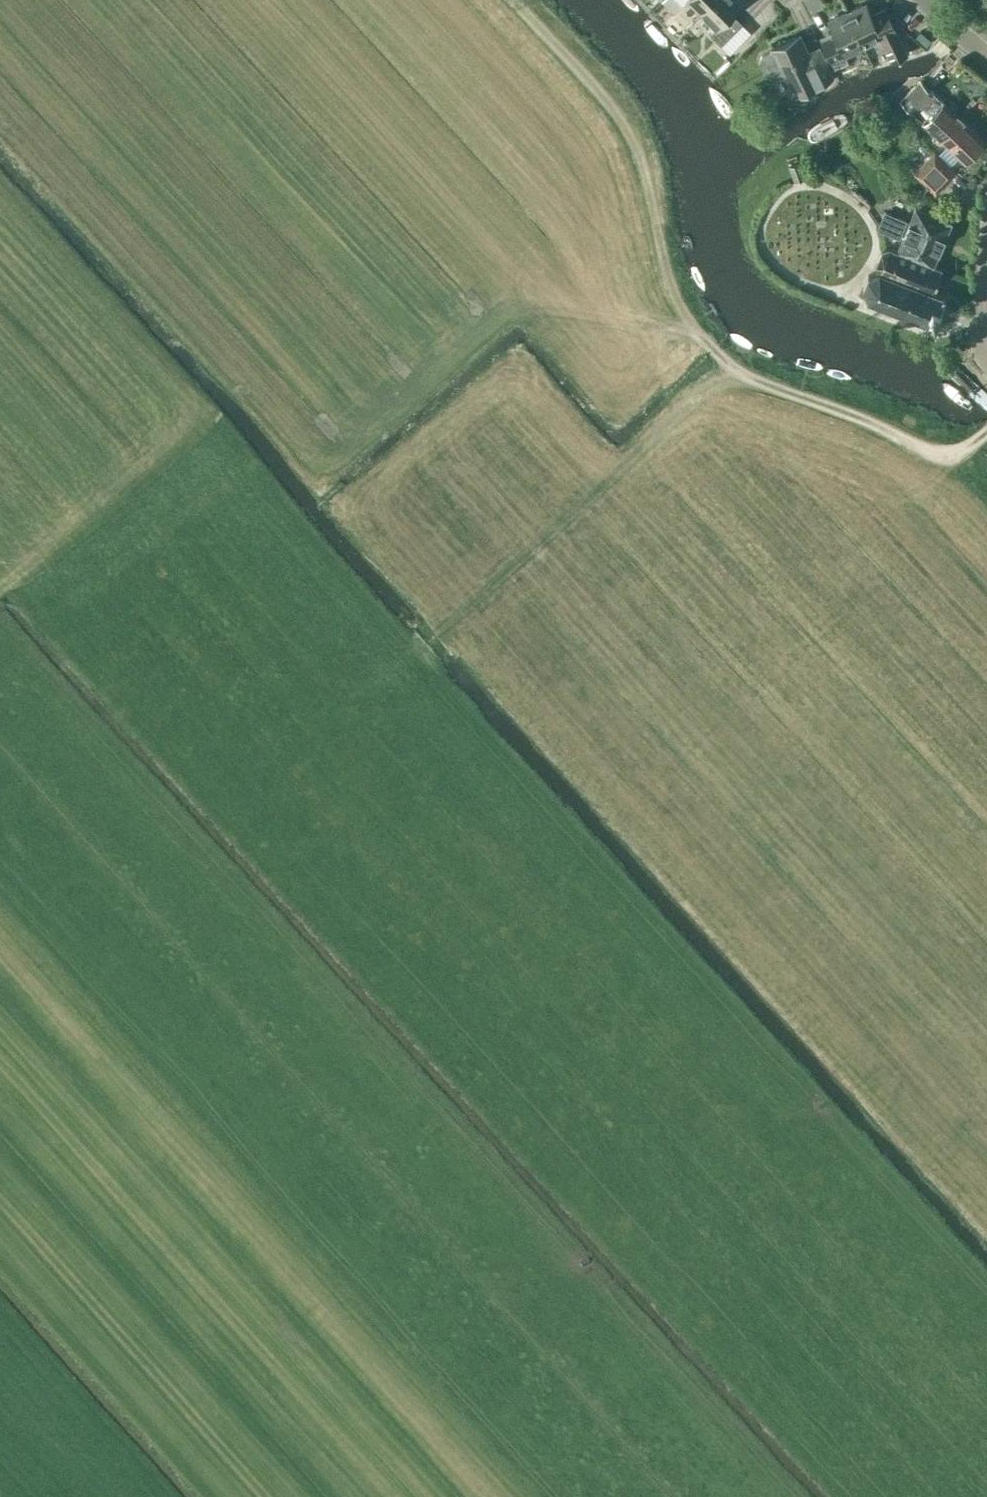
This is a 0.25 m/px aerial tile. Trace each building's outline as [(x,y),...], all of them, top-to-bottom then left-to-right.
[(646,13),(660,0),(634,0),(646,13)] [(664,1),(674,11),(682,5),(687,0),(664,0),(664,1)] [(715,0),(688,0),(701,13),(715,0)] [(742,2),(741,0),(715,0),(701,13),(715,27),(710,33),(721,44),(743,23),(732,12),(742,2)] [(872,16),(866,3),(847,11),(863,45),(881,36),(885,43),(892,60),(907,54),(899,37),(886,9),(872,16)] [(847,11),(828,20),(835,34),(821,40),(834,67),(848,61),(845,54),(863,45),(847,11)] [(811,57),(800,34),(771,48),(772,50),(762,55),(760,60),(768,78),(773,79),(784,74),(790,88),(797,85),(800,91),(833,76),(822,52),(811,57)] [(960,117),(931,89),(920,79),(901,99),(940,137),(960,117)] [(965,161),(985,140),(960,117),(940,137),(965,161)] [(913,171),(935,193),(956,171),(934,149),(913,171)] [(799,162),(787,166),(793,182),(804,178),(799,162)] [(901,233),(905,235),(897,251),(932,263),(950,220),(916,206),(909,222),(905,220),(905,219),(883,210),(876,226),(899,236),(901,233)] [(897,251),(888,247),(882,249),(876,264),(879,270),(868,275),(864,286),(869,298),(934,323),(938,314),(941,305),(945,295),(932,290),(941,267),(932,263),(897,251)]
